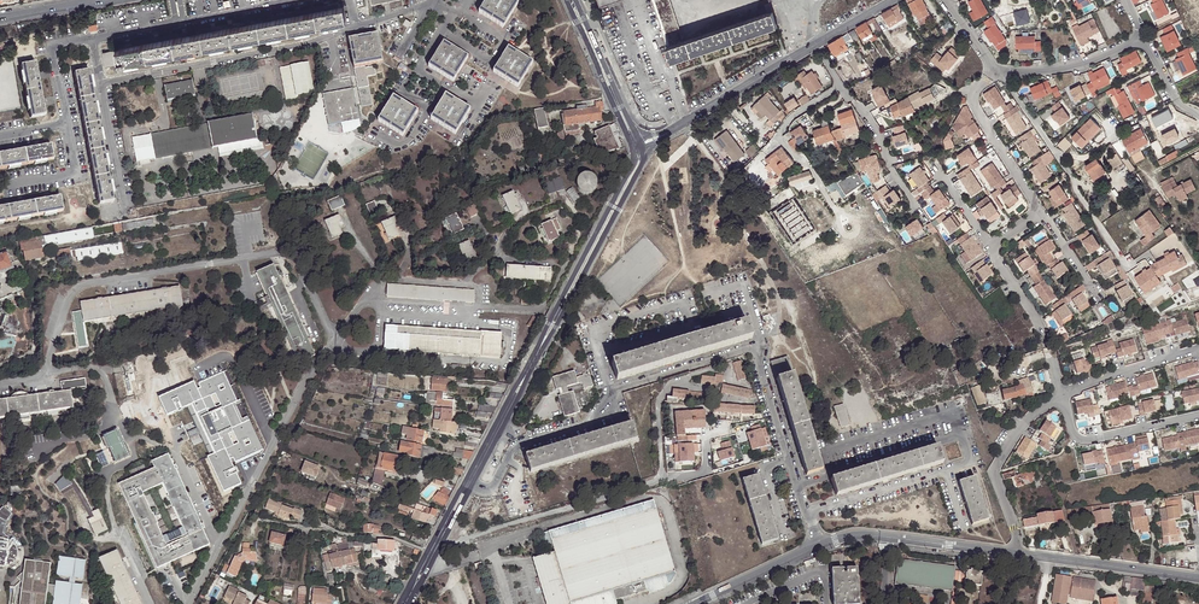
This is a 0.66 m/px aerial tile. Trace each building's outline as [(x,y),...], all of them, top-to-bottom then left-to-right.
[(513,0),(484,0),(477,12),(502,27),(517,2),(513,0)] [(667,46),(670,45),(655,0),(652,0),(667,46)] [(670,45),(684,41),(671,0),(655,0),(670,45)] [(909,2),(912,8),(913,10),(915,14),(918,20),(929,14),(921,0),(907,0),(909,2)] [(968,1),(973,10),(977,18),(988,12),(981,0),(970,0),(968,1)] [(1150,4),(1153,11),(1157,19),(1168,13),(1161,0),(1151,0),(1153,3),(1150,4)] [(684,41),(670,45),(667,46),(672,61),(779,26),(774,11),(771,3),(766,5),(768,13),(684,41)] [(891,8),(881,13),(887,24),(896,18),(892,10),(891,8)] [(974,20),(977,18),(973,10),(969,13),(974,20)] [(932,18),(929,14),(918,20),(920,24),(932,18)] [(991,16),(984,21),(988,27),(983,31),(989,39),(990,38),(992,40),(998,50),(1006,45),(1006,40),(995,23),(995,22),(991,16)] [(286,17),(257,22),(260,37),(289,31),(286,17)] [(896,18),(887,24),(889,27),(898,21),(896,18)] [(1093,19),(1073,29),(1078,41),(1087,37),(1100,31),(1093,19)] [(875,20),(872,22),(878,31),(881,29),(875,20)] [(257,22),(229,27),(231,42),(260,37),(257,22)] [(866,22),(856,28),(862,38),(872,32),(867,25),(866,22)] [(940,27),(943,33),(952,29),(949,22),(940,27)] [(1170,25),(1162,29),(1165,34),(1163,35),(1168,45),(1178,41),(1170,25)] [(229,27),(200,33),(203,48),(231,42),(229,27)] [(853,29),(848,33),(852,38),(853,40),(858,37),(853,29)] [(355,66),(366,64),(383,61),(377,32),(349,38),(355,66)] [(872,32),(862,38),(864,41),(871,37),(871,36),(873,35),(872,32)] [(200,33),(172,38),(174,53),(203,48),(200,33)] [(848,33),(841,37),(845,42),(852,38),(848,33)] [(1180,45),(1178,41),(1168,45),(1163,35),(1159,37),(1167,51),(1180,45)] [(1034,36),(1015,36),(1015,49),(1019,48),(1035,48),(1035,50),(1041,50),(1041,41),(1035,41),(1034,36)] [(841,37),(828,45),(835,56),(837,56),(847,50),(847,48),(844,43),(845,42),(841,37)] [(1089,42),(1087,37),(1078,41),(1081,45),(1089,42)] [(172,38),(143,44),(146,58),(174,53),(172,38)] [(467,56),(442,41),(427,66),(452,81),(467,56)] [(143,44),(114,49),(117,64),(146,58),(143,44)] [(532,61),(507,46),(492,71),(517,86),(532,61)] [(930,60),(943,71),(946,68),(947,69),(960,56),(951,47),(942,57),(936,53),(930,60)] [(1186,48),(1178,52),(1180,56),(1175,59),(1182,75),(1196,68),(1188,52),(1186,48)] [(117,64),(114,49),(101,52),(104,66),(117,64)] [(1135,50),(1119,58),(1121,62),(1122,64),(1118,67),(1123,76),(1128,73),(1125,69),(1133,65),(1140,61),(1135,50)] [(864,59),(860,51),(855,54),(860,62),(864,59)] [(22,65),(27,91),(41,88),(36,62),(22,65)] [(405,72),(407,68),(400,63),(397,67),(405,72)] [(285,98),(299,96),(314,93),(309,64),(279,70),(285,98)] [(366,66),(366,64),(355,66),(359,87),(370,85),(368,76),(377,74),(375,65),(366,66)] [(1089,75),(1088,75),(1092,82),(1087,85),(1091,93),(1093,98),(1097,96),(1095,91),(1111,83),(1103,68),(1093,73),(1092,71),(1087,73),(1089,75)] [(90,69),(84,70),(75,72),(80,98),(95,95),(90,69)] [(796,81),(798,80),(800,78),(805,75),(802,70),(793,77),(796,81)] [(800,78),(806,88),(811,94),(821,87),(816,79),(813,74),(811,71),(805,75),(800,78)] [(804,89),(806,88),(800,78),(798,80),(804,89)] [(1036,85),(1029,88),(1034,99),(1052,91),(1051,89),(1047,80),(1039,83),(1036,85)] [(1138,80),(1126,86),(1129,92),(1134,89),(1141,102),(1152,96),(1145,84),(1141,86),(1138,80)] [(166,86),(164,86),(167,101),(168,102),(168,101),(194,96),(195,96),(192,81),(191,81),(165,86),(166,86)] [(1145,84),(1152,96),(1154,95),(1147,82),(1145,84)] [(929,88),(934,97),(945,89),(936,83),(929,88)] [(880,84),(871,89),(874,95),(877,101),(875,102),(878,107),(889,101),(880,84)] [(1085,96),(1091,93),(1087,85),(1086,84),(1081,86),(1080,85),(1070,90),(1075,102),(1085,96)] [(370,85),(359,87),(362,105),(373,102),(370,85)] [(1112,96),(1114,95),(1119,105),(1117,106),(1123,118),(1134,112),(1123,90),(1120,91),(1118,85),(1109,90),(1112,96)] [(995,86),(983,94),(989,102),(990,101),(995,109),(1001,105),(1005,102),(995,86)] [(1057,87),(1051,89),(1052,91),(1055,98),(1060,95),(1057,87)] [(41,88),(27,91),(32,117),(47,114),(41,88)] [(919,91),(897,102),(901,116),(906,114),(907,118),(909,118),(912,117),(913,115),(911,112),(915,110),(914,108),(925,103),(925,102),(934,97),(929,88),(920,92),(919,91)] [(353,89),(340,91),(334,92),(323,95),(329,126),(341,124),(343,134),(345,134),(347,133),(350,133),(352,132),(353,131),(356,130),(358,128),(360,127),(353,89)] [(762,115),(759,112),(761,111),(764,114),(769,119),(765,122),(769,127),(779,117),(783,121),(786,117),(780,111),(779,112),(768,99),(771,96),(767,92),(750,108),(759,118),(762,115)] [(470,109),(445,93),(430,118),(455,133),(470,109)] [(95,95),(80,98),(86,124),(101,121),(95,95)] [(806,95),(797,99),(799,105),(808,101),(806,95)] [(1119,105),(1114,95),(1112,96),(1110,96),(1115,107),(1117,106),(1119,105)] [(417,111),(392,96),(377,121),(402,136),(417,111)] [(784,103),(789,111),(798,104),(794,97),(784,103)] [(562,119),(562,123),(564,133),(578,131),(577,124),(601,120),(599,111),(602,111),(601,109),(603,108),(601,101),(594,102),(595,107),(585,109),(584,106),(576,107),(577,110),(563,113),(564,116),(564,119),(562,119)] [(901,116),(897,102),(880,111),(880,112),(883,114),(889,116),(888,113),(891,111),(894,116),(900,114),(901,116)] [(1057,102),(1050,106),(1054,112),(1052,114),(1055,119),(1059,125),(1069,118),(1057,102)] [(1007,105),(1003,108),(1006,113),(1014,108),(1010,103),(1007,105)] [(1003,115),(1006,119),(1016,135),(1026,128),(1016,112),(1018,111),(1015,107),(1014,108),(1006,113),(1003,115)] [(837,114),(841,127),(844,134),(859,129),(851,109),(837,114)] [(974,119),(968,110),(962,113),(965,118),(968,116),(971,121),(974,119)] [(1168,110),(1152,118),(1156,128),(1173,119),(1168,110)] [(954,126),(952,127),(960,139),(966,135),(968,138),(979,131),(974,123),(973,124),(971,121),(968,116),(965,118),(962,113),(961,111),(953,125),(954,126)] [(135,153),(137,162),(140,162),(155,159),(192,152),(190,138),(205,135),(204,128),(209,127),(213,148),(218,147),(223,146),(225,154),(243,150),(242,142),(258,139),(253,115),(208,124),(169,131),(170,134),(165,135),(164,132),(151,135),(132,138),(134,148),(133,148),(134,153),(135,153)] [(828,125),(825,116),(819,118),(822,127),(828,125)] [(1071,138),(1081,147),(1100,127),(1091,118),(1071,138)] [(101,121),(86,124),(91,151),(106,148),(101,121)] [(1128,127),(1119,131),(1122,138),(1141,128),(1140,126),(1138,122),(1130,126),(1128,127)] [(597,153),(624,147),(614,123),(593,133),(595,139),(592,140),(595,147),(594,148),(597,153)] [(789,131),(792,136),(794,138),(798,144),(804,139),(802,136),(803,135),(804,131),(800,125),(789,131)] [(828,125),(822,127),(812,130),(814,136),(816,144),(834,139),(830,131),(828,125)] [(894,127),(893,127),(896,135),(892,136),(896,147),(909,142),(905,132),(904,132),(902,125),(894,127)] [(190,138),(192,152),(213,148),(209,127),(204,128),(205,135),(190,138)] [(838,128),(830,131),(834,139),(836,141),(842,139),(838,128)] [(1141,128),(1122,138),(1123,139),(1126,145),(1130,151),(1139,146),(1148,141),(1141,128)] [(1175,129),(1161,136),(1166,146),(1179,139),(1175,129)] [(714,139),(720,146),(722,145),(724,147),(734,161),(744,154),(726,130),(714,139)] [(765,134),(769,138),(774,131),(773,130),(770,132),(769,131),(765,134)] [(789,131),(782,135),(786,140),(792,136),(789,131)] [(1030,131),(1019,138),(1022,142),(1020,144),(1030,158),(1040,151),(1031,137),(1033,136),(1030,131)] [(1065,137),(1057,145),(1064,151),(1072,144),(1065,137)] [(798,144),(794,138),(788,143),(798,156),(803,152),(798,144)] [(223,146),(218,147),(220,157),(264,149),(262,139),(258,139),(242,142),(243,150),(225,154),(223,146)] [(813,145),(815,151),(832,145),(834,148),(836,146),(840,153),(843,151),(838,144),(836,141),(834,139),(816,144),(813,145)] [(1176,150),(1188,144),(1186,140),(1174,145),(1176,150)] [(752,141),(744,148),(749,155),(757,148),(752,141)] [(1141,149),(1150,144),(1148,141),(1139,146),(1141,149)] [(52,144),(26,149),(29,163),(55,158),(52,144)] [(536,151),(539,156),(554,149),(552,145),(549,146),(549,145),(536,151)] [(1130,151),(1131,153),(1134,159),(1143,153),(1141,149),(1139,146),(1130,151)] [(778,175),(786,167),(793,161),(781,147),(765,160),(778,175)] [(111,174),(106,148),(91,151),(97,177),(111,174)] [(977,161),(969,148),(957,156),(961,161),(963,165),(967,162),(970,166),(971,165),(977,161)] [(0,153),(0,154),(3,168),(29,163),(26,149),(0,153)] [(1167,155),(1167,156),(1169,160),(1180,154),(1177,150),(1167,155)] [(1049,151),(1041,156),(1043,160),(1041,161),(1044,166),(1054,159),(1049,151)] [(1100,151),(1093,157),(1095,159),(1097,158),(1098,160),(1104,156),(1100,151)] [(1121,160),(1116,153),(1112,156),(1117,162),(1121,160)] [(876,155),(859,160),(862,171),(868,170),(871,182),(878,180),(876,172),(880,171),(876,155)] [(1030,168),(1040,183),(1051,176),(1044,166),(1041,161),(1043,160),(1041,156),(1032,162),(1034,166),(1030,168)] [(1126,157),(1122,161),(1128,169),(1130,172),(1134,169),(1126,157)] [(1097,158),(1095,159),(1086,166),(1094,178),(1105,170),(1098,160),(1097,158)] [(991,162),(980,170),(992,187),(994,185),(997,190),(998,189),(1006,183),(991,162)] [(916,189),(920,194),(922,192),(929,187),(926,183),(929,181),(919,168),(909,175),(919,188),(916,189)] [(966,169),(957,175),(960,179),(968,192),(971,196),(982,189),(967,168),(966,169)] [(809,171),(789,177),(791,185),(812,179),(809,171)] [(857,172),(837,181),(845,194),(863,182),(857,172)] [(588,173),(585,173),(581,175),(579,177),(577,180),(577,184),(577,187),(579,190),(581,192),(584,194),(588,194),(591,193),(594,192),(596,189),(598,186),(598,182),(597,179),(595,176),(592,174),(588,173)] [(117,200),(111,174),(97,177),(102,204),(117,200)] [(544,182),(548,195),(564,189),(559,176),(544,182)] [(1162,182),(1163,185),(1176,179),(1174,176),(1162,182)] [(1176,179),(1163,185),(1166,191),(1174,187),(1177,193),(1179,198),(1187,194),(1187,192),(1196,188),(1192,178),(1178,185),(1176,179)] [(1055,179),(1041,188),(1044,193),(1058,184),(1055,179)] [(886,184),(876,191),(881,198),(883,196),(886,195),(892,204),(901,198),(894,189),(890,191),(886,184)] [(1010,189),(1016,197),(1021,194),(1015,185),(1010,189)] [(1068,200),(1059,185),(1049,191),(1052,196),(1058,206),(1068,200)] [(572,187),(565,191),(573,202),(579,197),(572,187)] [(929,187),(922,192),(927,198),(930,196),(934,193),(930,187),(929,187)] [(1174,187),(1166,191),(1169,196),(1177,193),(1174,187)] [(940,188),(939,189),(945,199),(947,197),(940,188)] [(914,198),(920,194),(916,189),(911,193),(914,198)] [(934,193),(930,196),(937,205),(941,210),(949,204),(945,199),(939,189),(934,193)] [(997,190),(990,194),(993,198),(996,197),(1001,193),(998,189),(997,190)] [(1000,195),(1006,204),(1016,197),(1010,189),(1000,195)] [(510,213),(519,209),(515,199),(518,198),(515,192),(512,194),(512,193),(502,197),(510,213)] [(61,195),(35,200),(38,214),(64,209),(61,195)] [(340,195),(327,201),(331,211),(345,205),(340,195)] [(892,204),(886,195),(883,196),(890,206),(892,204)] [(1052,196),(1048,199),(1054,209),(1058,206),(1052,196)] [(1160,196),(1152,201),(1158,209),(1165,204),(1160,196)] [(987,197),(976,204),(980,209),(981,208),(982,210),(979,212),(982,216),(984,214),(987,218),(990,223),(1000,216),(997,212),(987,197)] [(1016,197),(1006,204),(1009,207),(1018,200),(1016,197)] [(35,200),(9,205),(12,219),(38,214),(35,200)] [(374,201),(365,204),(370,215),(379,212),(374,201)] [(1072,203),(1064,208),(1066,212),(1064,214),(1075,231),(1086,225),(1072,203)] [(9,205),(0,206),(0,221),(12,219),(9,205)] [(470,219),(478,214),(473,205),(465,210),(470,219)] [(1148,210),(1137,218),(1143,226),(1140,229),(1144,236),(1139,240),(1142,245),(1153,238),(1150,233),(1160,226),(1148,210)] [(445,219),(452,235),(463,230),(456,214),(445,219)] [(943,214),(936,219),(939,224),(942,222),(950,233),(958,227),(950,216),(947,218),(943,214)] [(952,214),(950,216),(958,227),(960,226),(952,214)] [(324,222),(331,238),(340,234),(337,227),(339,226),(338,224),(340,223),(337,216),(324,222)] [(388,240),(397,235),(394,228),(396,227),(395,225),(397,224),(394,217),(381,224),(388,240)] [(917,217),(905,226),(910,235),(923,226),(917,217)] [(154,224),(152,218),(122,224),(123,229),(154,224)] [(1137,218),(1133,220),(1140,229),(1143,226),(1137,218)] [(541,226),(548,242),(558,238),(555,231),(559,229),(554,219),(541,226)] [(939,224),(936,219),(931,223),(934,227),(939,224)] [(931,223),(926,226),(932,234),(937,232),(934,227),(931,223)] [(56,240),(57,241),(58,246),(94,239),(91,226),(55,232),(56,235),(56,236),(56,240)] [(1165,230),(1169,235),(1174,231),(1170,226),(1165,230)] [(1088,230),(1079,235),(1082,240),(1083,240),(1088,248),(1093,245),(1095,249),(1100,246),(1093,234),(1091,235),(1088,230)] [(55,232),(40,235),(41,240),(41,244),(45,244),(45,243),(57,241),(56,240),(56,236),(56,235),(55,232)] [(966,234),(957,241),(965,253),(961,256),(967,264),(971,261),(972,262),(982,254),(979,249),(977,246),(971,238),(970,238),(966,234)] [(41,240),(22,243),(24,259),(43,256),(41,244),(41,240)] [(1022,240),(1019,243),(1021,247),(1023,246),(1026,250),(1028,249),(1022,240)] [(122,241),(76,248),(78,255),(78,259),(124,252),(122,241)] [(466,262),(475,258),(471,248),(474,247),(472,241),(468,243),(468,242),(458,246),(466,262)] [(1047,241),(1038,248),(1044,257),(1049,254),(1054,251),(1047,241)] [(71,249),(71,248),(57,251),(59,258),(72,256),(71,249)] [(1156,261),(1162,273),(1171,268),(1181,264),(1182,266),(1187,263),(1182,254),(1178,256),(1175,250),(1169,253),(1165,255),(1165,257),(1156,261)] [(6,251),(0,254),(0,272),(12,268),(6,251)] [(1015,261),(1017,265),(1028,257),(1025,253),(1015,261)] [(1097,267),(1099,265),(1105,275),(1115,268),(1109,259),(1106,254),(1093,262),(1097,267)] [(1028,257),(1017,265),(1023,273),(1026,271),(1030,278),(1038,272),(1028,257)] [(1046,260),(1043,263),(1045,267),(1048,266),(1054,261),(1051,257),(1046,260)] [(1054,261),(1048,266),(1057,279),(1067,272),(1061,263),(1059,264),(1057,260),(1054,261)] [(981,261),(971,269),(974,274),(977,272),(983,281),(992,275),(986,265),(985,266),(982,261),(981,261)] [(1162,273),(1156,261),(1150,265),(1151,267),(1147,269),(1143,271),(1143,270),(1134,276),(1143,290),(1159,279),(1157,276),(1162,273)] [(1089,272),(1097,267),(1093,262),(1085,267),(1089,272)] [(266,296),(297,363),(314,356),(309,344),(311,343),(309,338),(307,339),(283,288),(280,281),(282,280),(280,275),(278,276),(272,265),(255,272),(266,296)] [(1099,265),(1097,267),(1105,280),(1118,272),(1115,268),(1105,275),(1099,265)] [(540,279),(541,269),(507,266),(506,277),(540,279)] [(551,269),(541,269),(540,279),(550,280),(551,269)] [(1119,273),(1124,281),(1128,278),(1122,270),(1119,273)] [(1038,272),(1030,278),(1033,282),(1041,277),(1038,272)] [(1043,281),(1041,277),(1033,282),(1036,286),(1043,281)] [(1159,279),(1143,290),(1145,292),(1161,281),(1159,279)] [(1036,286),(1033,288),(1045,306),(1056,299),(1043,281),(1036,286)] [(1124,281),(1115,286),(1118,291),(1116,292),(1122,302),(1133,297),(1124,281)] [(1076,290),(1079,295),(1081,294),(1086,291),(1082,286),(1076,290)] [(91,320),(181,305),(178,287),(166,289),(166,287),(161,287),(161,290),(101,299),(101,297),(96,298),(96,300),(88,301),(91,320)] [(1076,290),(1065,298),(1068,303),(1072,301),(1078,309),(1087,303),(1081,294),(1079,295),(1076,290)] [(294,365),(297,363),(266,296),(263,297),(294,365)] [(1065,298),(1052,307),(1055,311),(1062,322),(1071,316),(1064,305),(1068,303),(1065,298)] [(92,321),(91,320),(88,301),(80,303),(81,310),(72,312),(77,347),(87,346),(84,323),(92,321)] [(1087,303),(1078,309),(1080,313),(1090,306),(1087,303)] [(182,309),(181,305),(91,320),(92,321),(92,324),(182,309)] [(1055,311),(1051,314),(1058,324),(1062,322),(1055,311)] [(1103,323),(1105,326),(1116,321),(1113,316),(1103,323)] [(532,317),(526,326),(530,328),(535,319),(532,317)] [(1170,319),(1165,321),(1166,322),(1169,333),(1174,332),(1171,324),(1170,319)] [(1186,319),(1171,324),(1174,332),(1176,339),(1186,336),(1185,333),(1190,332),(1186,319)] [(610,363),(615,379),(750,337),(746,322),(610,363)] [(1166,322),(1142,330),(1142,331),(1145,341),(1158,337),(1165,335),(1169,334),(1169,333),(1166,322)] [(385,325),(385,328),(480,335),(480,332),(385,325)] [(480,335),(385,328),(383,350),(499,357),(501,333),(480,332),(480,335)] [(1058,337),(1060,343),(1069,340),(1067,334),(1058,337)] [(1120,348),(1115,350),(1115,353),(1117,358),(1136,352),(1132,339),(1118,344),(1120,348)] [(1107,344),(1090,349),(1093,359),(1099,358),(1104,356),(1110,354),(1115,353),(1115,350),(1111,340),(1106,342),(1107,344)] [(776,380),(791,375),(786,357),(770,361),(776,380)] [(732,363),(738,381),(746,379),(740,360),(732,363)] [(1083,360),(1072,363),(1076,374),(1082,372),(1086,371),(1091,370),(1089,361),(1084,362),(1083,360)] [(1175,368),(1178,381),(1196,375),(1197,378),(1198,377),(1198,367),(1195,369),(1193,363),(1175,368)] [(194,380),(158,396),(166,413),(177,409),(178,411),(183,408),(182,406),(186,404),(209,454),(207,455),(222,490),(240,481),(236,472),(238,471),(236,466),(234,467),(231,459),(234,457),(235,461),(263,449),(248,416),(242,419),(236,405),(242,402),(240,398),(237,399),(224,371),(198,383),(200,386),(198,387),(194,380)] [(562,394),(560,394),(556,396),(563,417),(578,412),(572,391),(567,392),(566,387),(581,382),(583,388),(590,386),(587,373),(575,377),(573,371),(551,378),(555,390),(558,389),(560,388),(562,394)] [(387,382),(388,374),(378,373),(377,382),(387,382)] [(1137,386),(1132,388),(1135,395),(1135,396),(1140,394),(1139,392),(1151,388),(1156,387),(1152,374),(1135,379),(1137,386)] [(714,384),(722,385),(723,375),(715,375),(715,377),(701,376),(700,384),(714,386),(714,384)] [(821,471),(791,375),(776,380),(805,476),(821,471)] [(63,411),(73,409),(70,390),(85,388),(84,377),(58,381),(60,391),(52,392),(51,390),(46,391),(46,393),(0,400),(0,418),(62,409),(63,411)] [(1020,385),(1014,387),(1014,388),(1017,396),(1023,394),(1031,392),(1032,391),(1030,386),(1029,382),(1028,378),(1019,380),(1020,385)] [(446,391),(448,380),(433,379),(432,390),(446,391)] [(1125,382),(1109,387),(1113,400),(1124,397),(1129,395),(1127,388),(1125,382)] [(749,399),(756,397),(754,389),(749,390),(722,385),(721,393),(749,399)] [(978,385),(969,389),(976,407),(985,404),(978,385)] [(386,395),(387,388),(376,387),(376,390),(375,392),(375,394),(386,395)] [(1109,387),(1105,388),(1110,404),(1124,399),(1124,397),(1113,400),(1109,387)] [(1017,396),(1014,388),(1002,391),(1004,400),(1017,397),(1017,396)] [(1181,393),(1184,404),(1198,401),(1198,388),(1196,389),(1190,390),(1188,391),(1183,392),(1181,393)] [(667,397),(664,402),(677,403),(677,399),(711,402),(712,395),(673,390),(672,398),(667,397)] [(991,394),(987,395),(987,406),(1000,405),(999,392),(991,392),(991,394)] [(1031,392),(1023,394),(1025,400),(1034,398),(1031,392)] [(443,394),(432,393),(431,401),(431,404),(441,406),(442,405),(442,400),(443,394)] [(1091,406),(1090,400),(1074,403),(1076,415),(1086,413),(1087,414),(1092,413),(1093,415),(1099,414),(1098,410),(1097,405),(1091,406)] [(1153,401),(1137,404),(1140,416),(1145,415),(1145,414),(1156,412),(1153,401)] [(727,405),(713,404),(713,412),(726,413),(727,405)] [(478,405),(477,412),(488,413),(489,407),(478,405)] [(741,406),(727,405),(726,413),(740,414),(741,406)] [(755,407),(741,406),(740,414),(754,415),(755,407)] [(838,423),(846,420),(842,406),(833,408),(838,423)] [(1128,407),(1108,412),(1110,422),(1110,423),(1121,420),(1121,422),(1131,420),(1128,407)] [(63,411),(62,409),(0,418),(0,422),(63,413),(63,411)] [(441,409),(440,421),(441,421),(451,422),(452,410),(441,409)] [(705,428),(705,411),(675,413),(677,442),(686,442),(686,436),(685,436),(684,429),(705,428)] [(630,417),(631,424),(637,440),(639,439),(632,417),(630,417)] [(440,421),(433,420),(432,428),(439,429),(441,421),(440,421)] [(848,426),(846,420),(838,423),(839,428),(848,426)] [(441,421),(439,429),(439,433),(454,435),(456,423),(451,422),(441,421)] [(1041,433),(1037,439),(1040,441),(1046,444),(1049,438),(1048,437),(1054,428),(1044,421),(1038,431),(1041,433)] [(637,440),(631,424),(524,456),(529,472),(624,444),(629,442),(637,440)] [(759,426),(750,429),(751,434),(746,435),(751,452),(756,451),(757,455),(767,453),(759,426)] [(128,455),(115,428),(100,435),(101,436),(99,437),(104,448),(106,448),(113,461),(128,455)] [(423,431),(409,428),(406,440),(420,443),(423,431)] [(1181,433),(1184,447),(1189,446),(1198,444),(1198,430),(1181,433)] [(1177,437),(1161,440),(1164,452),(1168,451),(1180,449),(1180,452),(1185,450),(1184,447),(1181,433),(1177,434),(1177,437)] [(1024,437),(1015,452),(1025,459),(1027,458),(1035,445),(1024,437)] [(1136,443),(1128,445),(1130,451),(1131,457),(1139,455),(1138,453),(1149,451),(1147,439),(1135,441),(1136,443)] [(420,445),(401,441),(398,452),(404,453),(404,454),(417,457),(419,449),(420,445)] [(1040,441),(1037,446),(1046,451),(1049,446),(1046,444),(1040,441)] [(730,442),(721,444),(723,452),(717,453),(720,462),(734,458),(730,442)] [(693,444),(678,445),(678,463),(694,462),(693,444)] [(419,449),(417,457),(421,458),(422,454),(422,453),(434,455),(435,448),(420,445),(419,449)] [(1128,445),(1107,450),(1110,465),(1117,463),(1132,460),(1131,457),(1130,451),(1128,445)] [(831,480),(836,497),(943,463),(937,447),(831,480)] [(1096,453),(1088,455),(1082,456),(1084,467),(1099,463),(1099,461),(1104,460),(1102,451),(1097,452),(1096,453)] [(453,457),(469,460),(472,456),(463,454),(453,452),(453,457)] [(176,468),(175,468),(168,453),(151,461),(154,467),(118,483),(156,567),(209,543),(200,524),(201,524),(176,468)] [(398,456),(383,453),(380,469),(391,471),(392,467),(396,468),(398,456)] [(306,462),(301,472),(315,478),(320,467),(306,462)] [(464,470),(456,468),(454,474),(461,477),(464,470)] [(373,483),(381,487),(384,472),(380,471),(375,470),(373,483)] [(1027,474),(1029,483),(1034,482),(1033,478),(1035,478),(1034,472),(1027,474)] [(1014,473),(1002,476),(1003,480),(1004,482),(1016,478),(1015,477),(1015,476),(1014,473)] [(59,490),(70,483),(66,478),(63,474),(53,484),(59,490)] [(1015,477),(1016,478),(1017,485),(1016,486),(1016,487),(1029,483),(1027,474),(1023,475),(1015,477)] [(66,478),(70,483),(72,487),(80,500),(89,519),(92,517),(90,512),(84,498),(76,486),(70,476),(66,478)] [(760,545),(777,541),(757,476),(741,481),(760,545)] [(356,485),(365,488),(368,482),(359,478),(356,485)] [(988,520),(975,478),(958,483),(971,526),(988,520)] [(72,487),(70,483),(59,490),(62,494),(72,487)] [(20,494),(19,485),(8,487),(9,495),(20,494)] [(434,496),(446,503),(449,498),(445,495),(441,493),(438,492),(434,496)] [(330,493),(326,504),(335,508),(340,510),(344,499),(330,493)] [(1017,493),(1009,495),(1018,518),(1025,517),(1017,493)] [(431,499),(445,506),(446,503),(434,496),(431,499)] [(1164,499),(1168,521),(1174,520),(1180,519),(1180,515),(1179,511),(1183,511),(1181,500),(1183,500),(1182,497),(1164,499)] [(280,514),(279,515),(291,519),(292,517),(299,520),(302,512),(295,509),(294,511),(281,506),(282,504),(269,500),(266,509),(276,513),(280,514)] [(570,526),(540,535),(545,551),(551,549),(553,554),(531,561),(545,603),(615,603),(614,602),(625,599),(624,598),(629,596),(629,598),(646,592),(648,588),(652,591),(655,586),(659,589),(666,586),(670,585),(675,576),(652,501),(570,526)] [(413,512),(414,509),(399,504),(397,508),(409,513),(410,510),(413,512)] [(416,505),(414,509),(432,516),(434,517),(436,511),(418,504),(416,505)] [(1108,504),(1091,507),(1092,512),(1109,510),(1109,507),(1108,504)] [(5,525),(6,523),(8,518),(12,515),(2,505),(0,507),(0,524),(5,525)] [(1091,507),(1081,508),(1083,515),(1092,513),(1092,512),(1091,507)] [(1132,525),(1134,530),(1140,529),(1149,528),(1147,516),(1144,517),(1143,507),(1130,509),(1132,525)] [(432,516),(414,509),(413,512),(411,517),(426,523),(427,519),(431,521),(432,516)] [(92,517),(89,519),(87,520),(93,535),(105,530),(96,510),(90,512),(92,517)] [(1109,510),(1092,512),(1092,513),(1094,524),(1104,523),(1111,521),(1109,510)] [(1052,519),(1051,513),(1038,515),(1039,525),(1053,523),(1052,519)] [(1168,521),(1161,522),(1164,544),(1178,542),(1177,535),(1176,535),(1175,529),(1174,520),(1168,521)] [(7,525),(5,525),(0,524),(0,538),(1,538),(4,538),(8,539),(11,541),(12,542),(15,545),(16,547),(22,545),(19,541),(15,537),(13,535),(7,533),(7,530),(6,528),(7,525)] [(425,524),(423,530),(430,533),(431,533),(433,527),(430,526),(425,524)] [(372,533),(372,534),(384,536),(384,533),(378,533),(378,527),(373,526),(372,533)] [(281,535),(278,534),(273,533),(270,543),(284,545),(285,535),(281,535)] [(415,545),(423,548),(427,540),(419,537),(415,545)] [(1,565),(5,565),(8,564),(11,563),(12,561),(14,559),(16,557),(17,554),(17,550),(16,547),(15,545),(12,542),(11,541),(8,539),(4,538),(1,538),(0,538),(0,565),(1,565)] [(377,543),(364,543),(363,549),(371,550),(371,558),(381,559),(381,556),(392,557),(392,556),(394,556),(394,548),(395,541),(394,540),(378,540),(377,543)] [(228,574),(237,578),(244,564),(247,561),(258,562),(258,555),(257,554),(256,553),(254,552),(252,552),(252,550),(251,550),(251,544),(244,543),(243,553),(238,558),(236,557),(228,574)] [(349,543),(341,544),(343,552),(349,550),(354,550),(354,546),(354,543),(349,543)] [(334,554),(333,550),(329,552),(330,555),(328,556),(332,568),(332,569),(340,566),(338,553),(334,554)] [(343,552),(338,553),(340,566),(353,563),(352,557),(356,556),(354,550),(349,550),(343,552)] [(119,603),(140,603),(123,568),(125,567),(123,562),(121,563),(115,551),(98,559),(119,603)] [(56,554),(54,572),(80,575),(82,557),(56,554)] [(332,568),(328,556),(328,554),(322,556),(324,563),(326,569),(332,568)] [(80,582),(53,579),(53,583),(45,582),(48,561),(25,558),(24,561),(23,565),(21,568),(14,575),(20,582),(22,581),(19,603),(73,603),(73,600),(71,600),(72,591),(78,592),(80,582)] [(98,559),(95,561),(114,603),(119,603),(98,559)] [(955,567),(897,559),(894,583),(952,591),(953,583),(954,574),(955,567)] [(843,569),(833,570),(834,603),(860,603),(858,568),(847,569),(848,573),(843,573),(843,569)] [(981,586),(983,573),(975,572),(975,570),(971,568),(970,571),(970,576),(965,575),(964,584),(981,586)] [(965,575),(954,574),(953,583),(958,583),(964,584),(965,575)] [(1068,595),(1071,578),(1057,575),(1053,603),(1060,603),(1067,603),(1068,595)] [(1133,578),(1133,577),(1125,576),(1124,583),(1126,583),(1132,584),(1133,578)] [(1071,599),(1090,602),(1093,602),(1097,581),(1085,579),(1075,577),(1075,579),(1072,596),(1071,599)] [(1145,579),(1133,578),(1132,584),(1131,589),(1144,591),(1145,579)] [(243,593),(238,591),(239,590),(229,585),(224,596),(234,601),(232,603),(248,603),(250,601),(246,598),(246,597),(242,595),(243,593)] [(307,586),(299,585),(297,603),(306,603),(307,586)] [(664,590),(666,586),(659,589),(655,586),(652,591),(648,588),(646,592),(650,595),(664,590)] [(331,595),(327,594),(327,590),(313,588),(311,602),(316,602),(316,603),(331,603),(331,595)] [(261,594),(256,603),(280,603),(272,600),(261,594)]
